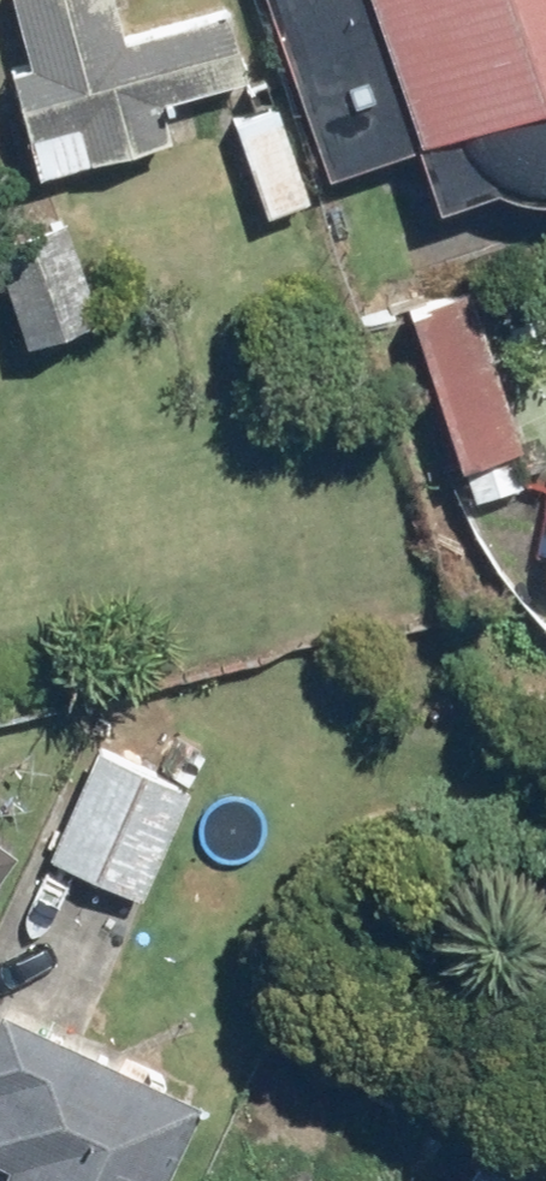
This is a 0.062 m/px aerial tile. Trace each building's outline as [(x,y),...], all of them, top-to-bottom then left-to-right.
[(36,56),(10,63),(36,170),(184,134),(174,94),(256,74),(238,0),(216,0),(131,21),(126,0),(23,0),(36,56)] [(342,170),(428,140),(450,201),(545,167),(545,0),(282,0),(342,170)] [(285,98),(236,114),(267,211),(317,194),(285,98)] [(0,232),(0,258),(31,339),(111,309),(71,205),(0,232)] [(477,278),(417,297),(481,493),(540,474),(477,278)] [(195,784),(99,744),(54,850),(149,891),(195,784)] [(0,830),(0,864),(16,841),(0,830)] [(2,1179),(1,1180),(167,1180),(209,1094),(10,997),(0,1019),(0,1178),(2,1179)] [(474,1158),(463,1180),(522,1180),(474,1158)]
